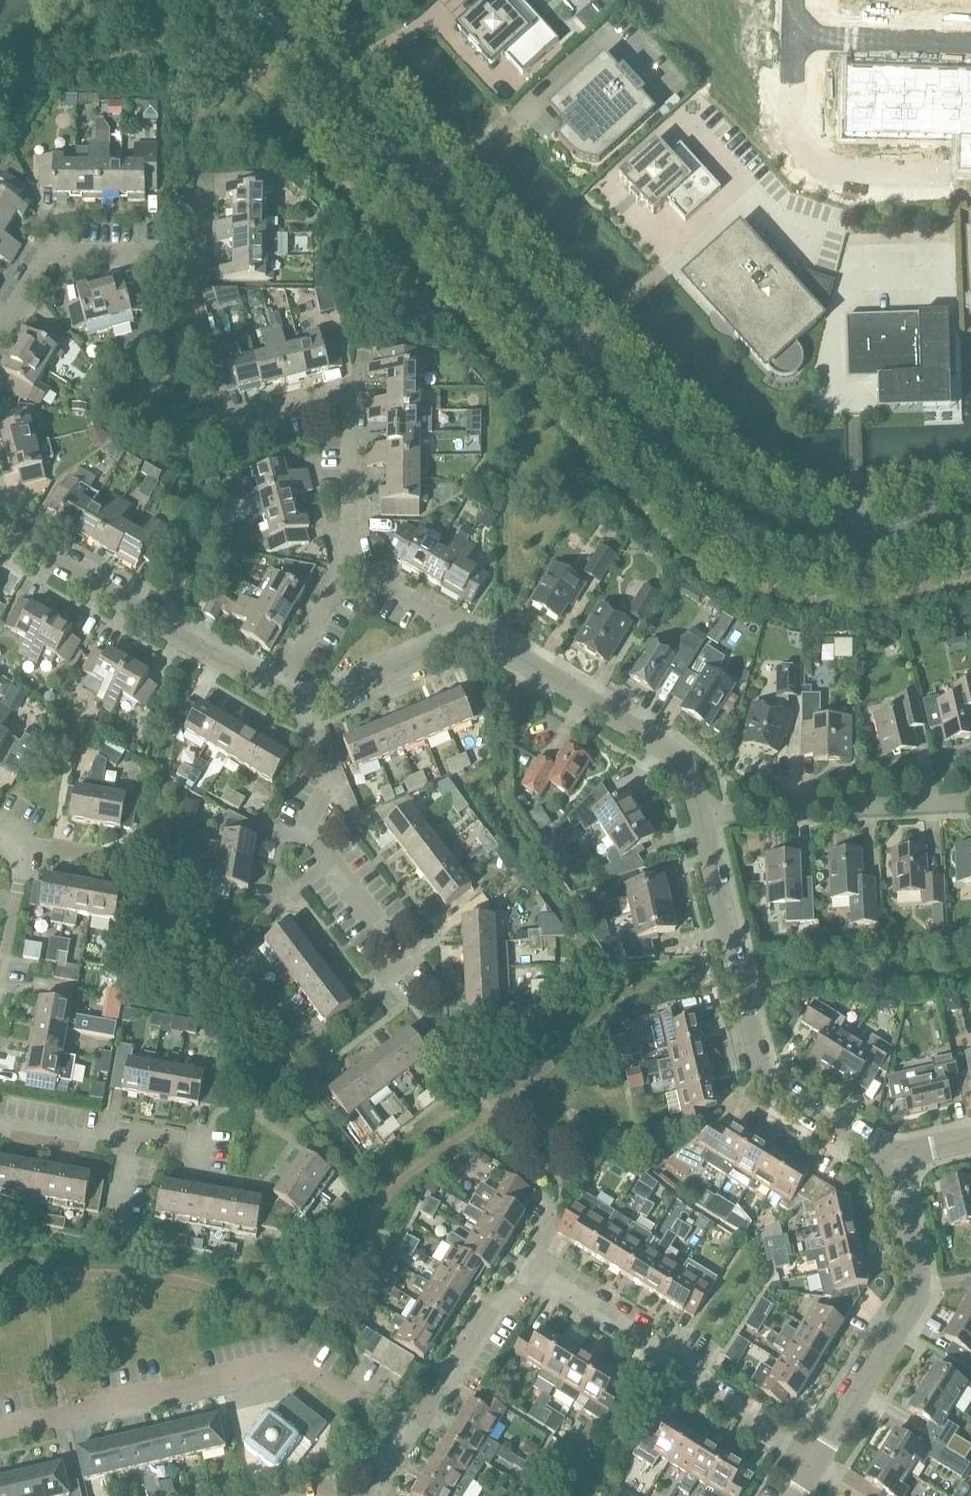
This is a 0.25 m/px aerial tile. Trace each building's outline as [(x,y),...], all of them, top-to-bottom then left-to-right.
[(500,0),(489,0),(458,28),(491,66),(505,54),(524,75),(560,42),(522,0),(521,0),(509,10),(500,0)] [(842,12),(843,12),(843,17),(858,17),(858,0),(843,0),(842,12)] [(858,17),(872,18),(873,0),(858,0),(858,17)] [(872,18),(886,18),(887,13),(887,0),(873,0),(872,18)] [(886,18),(901,18),(901,14),(901,0),(887,0),(887,13),(886,18)] [(901,18),(915,19),(916,0),(901,0),(901,14),(901,18)] [(915,19),(930,19),(930,0),(916,0),(915,19)] [(930,19),(944,20),(945,0),(930,0),(930,19)] [(944,20),(959,20),(959,15),(960,15),(960,0),(970,1),(970,0),(945,0),(944,20)] [(594,3),(576,19),(588,31),(605,16),(594,3)] [(623,79),(604,58),(559,99),(566,107),(557,115),(564,123),(563,124),(567,130),(558,139),(569,151),(571,153),(573,155),(576,157),(578,158),(581,160),(584,161),(587,162),(590,162),(593,163),(596,163),(599,163),(654,113),(639,97),(644,93),(627,75),(623,79)] [(844,136),(872,137),(872,144),(875,144),(875,137),(913,138),(913,145),(916,145),(916,138),(960,139),(959,172),(970,173),(970,71),(964,71),(964,64),(962,64),(961,71),(936,70),(936,63),(934,63),(933,70),(891,69),(891,62),(889,62),(888,69),(849,68),(849,61),(846,61),(846,68),(844,136)] [(77,95),(77,104),(88,104),(88,97),(88,94),(77,94),(77,95)] [(666,107),(659,113),(664,119),(671,113),(666,107)] [(98,198),(98,146),(99,122),(94,122),(94,146),(88,146),(88,149),(76,149),(76,165),(75,197),(98,198)] [(104,122),(99,122),(98,146),(98,198),(120,198),(121,166),(109,166),(109,128),(104,122)] [(668,156),(656,143),(619,177),(653,214),(666,201),(685,222),(720,190),(680,146),(668,156)] [(121,166),(120,198),(144,198),(145,146),(134,146),(133,166),(121,166)] [(75,197),(76,165),(64,165),(64,158),(38,158),(38,189),(52,189),(51,197),(75,197)] [(8,227),(14,216),(22,221),(28,212),(13,204),(21,192),(25,185),(4,172),(0,178),(0,222),(8,227)] [(233,199),(233,212),(264,212),(265,194),(274,194),(274,188),(265,187),(265,176),(240,176),(240,189),(226,188),(226,199),(233,199)] [(213,234),(264,235),(275,235),(280,235),(280,228),(264,227),(264,212),(233,212),(233,224),(213,223),(213,234)] [(0,222),(0,248),(15,257),(20,248),(2,237),(8,227),(0,222)] [(280,235),(275,235),(264,235),(213,234),(213,245),(233,245),(233,257),(264,258),(274,258),(274,240),(280,240),(280,235)] [(773,276),(734,234),(690,274),(739,328),(734,333),(771,374),(774,376),(777,377),(780,379),(782,379),(785,379),(788,379),(790,378),(791,378),(793,377),(796,375),(797,374),(799,372),(800,370),(801,369),(802,366),(803,364),(803,363),(803,361),(803,359),(803,358),(803,356),(803,354),(802,353),(801,351),(801,350),(800,348),(799,347),(794,343),(821,318),(778,272),(773,276)] [(15,257),(0,248),(0,260),(10,266),(15,257)] [(264,274),(264,258),(233,257),(233,269),(213,269),(213,280),(270,281),(270,274),(264,274)] [(100,291),(108,321),(110,329),(134,323),(132,315),(142,312),(136,289),(124,292),(121,278),(110,281),(112,288),(100,291)] [(86,287),(75,290),(79,303),(66,306),(73,331),(87,327),(89,335),(110,329),(108,321),(100,291),(87,294),(86,287)] [(237,290),(227,290),(231,303),(240,300),(237,291),(237,290)] [(260,294),(248,297),(251,308),(263,305),(260,294)] [(938,390),(940,387),(942,384),(943,380),(943,377),(949,376),(947,315),(846,318),(848,379),(891,378),(892,406),(923,405),(922,398),(926,398),(928,397),(930,397),(933,395),(936,393),(938,390)] [(22,331),(16,340),(23,344),(16,354),(44,371),(53,354),(59,358),(62,353),(56,349),(63,340),(30,319),(23,331),(22,331)] [(284,384),(271,333),(270,329),(260,331),(266,355),(254,358),(262,389),(284,384)] [(298,346),(306,378),(342,369),(332,329),(308,335),(311,343),(298,346)] [(306,378),(298,346),(286,350),(282,331),(271,333),(284,384),(306,378)] [(235,336),(214,342),(219,360),(218,360),(226,392),(238,389),(239,395),(262,389),(254,358),(249,338),(237,341),(235,336)] [(388,389),(420,389),(420,366),(429,366),(429,353),(381,353),(381,366),(368,365),(368,377),(388,377),(388,389)] [(44,371),(16,354),(9,366),(3,362),(0,368),(0,372),(11,378),(4,389),(25,402),(27,399),(37,405),(47,389),(37,383),(44,371)] [(109,362),(95,367),(102,375),(112,372),(109,362)] [(85,382),(79,391),(89,396),(93,388),(85,382)] [(419,412),(420,389),(388,389),(388,401),(367,401),(367,411),(419,412)] [(87,414),(88,405),(73,404),(73,412),(87,414)] [(35,446),(29,423),(25,409),(2,415),(6,429),(0,431),(0,443),(3,454),(35,446)] [(419,435),(419,412),(367,411),(367,422),(388,422),(387,435),(419,435)] [(102,427),(95,429),(102,444),(108,440),(102,427)] [(419,457),(419,435),(387,435),(387,447),(367,447),(367,457),(419,457)] [(35,446),(3,454),(6,466),(0,467),(3,478),(41,468),(41,467),(53,463),(48,442),(35,446)] [(419,481),(419,457),(367,457),(367,468),(387,468),(387,481),(419,481)] [(159,483),(166,472),(149,462),(143,473),(159,483)] [(309,482),(307,472),(287,477),(284,464),(253,473),(258,490),(252,492),(253,497),(309,482)] [(76,535),(92,508),(81,501),(85,495),(75,489),(77,485),(68,480),(63,489),(58,486),(46,507),(60,515),(55,523),(76,535)] [(419,516),(419,481),(387,481),(387,492),(380,492),(379,515),(419,516)] [(296,509),(293,497),(312,492),(309,482),(253,497),(254,502),(260,500),(265,518),(296,509)] [(94,547),(122,501),(113,495),(102,514),(92,508),(76,535),(94,547)] [(115,559),(131,531),(119,524),(130,505),(122,501),(94,547),(115,559)] [(263,535),(267,552),(268,553),(308,542),(305,531),(309,531),(306,520),(299,522),(296,509),(265,518),(269,534),(263,535)] [(489,529),(496,518),(484,510),(477,523),(489,529)] [(131,531),(115,559),(134,571),(151,543),(162,523),(152,517),(141,537),(131,531)] [(420,577),(436,549),(427,544),(432,536),(421,530),(419,534),(404,525),(386,556),(401,565),(420,577)] [(456,560),(466,542),(473,530),(466,525),(447,555),(436,549),(420,577),(440,588),(456,560)] [(470,606),(486,579),(463,565),(475,547),(466,542),(456,560),(440,588),(470,606)] [(600,583),(617,556),(603,547),(586,574),(600,583)] [(265,596),(293,613),(304,592),(302,591),(315,568),(286,562),(277,577),(271,573),(265,583),(271,586),(265,596)] [(575,599),(583,586),(553,567),(530,603),(558,620),(572,597),(575,599)] [(227,588),(233,577),(224,571),(217,582),(227,588)] [(645,625),(662,597),(663,595),(648,585),(629,615),(645,625)] [(215,621),(227,601),(216,594),(204,614),(215,621)] [(281,633),(293,613),(265,596),(259,607),(241,597),(236,606),(281,633)] [(28,659),(52,617),(20,599),(4,628),(25,640),(17,653),(28,659)] [(221,611),(221,612),(229,617),(230,616),(236,606),(227,601),(221,611)] [(270,652),(281,633),(236,606),(230,616),(248,626),(242,636),(270,652)] [(606,663),(629,626),(599,607),(576,644),(606,663)] [(52,617),(28,659),(37,664),(41,657),(52,663),(57,655),(67,661),(78,640),(69,634),(72,629),(52,617)] [(714,628),(707,640),(717,646),(724,635),(714,628)] [(682,678),(707,638),(693,629),(661,651),(649,643),(627,676),(653,693),(668,670),(682,678)] [(709,728),(733,688),(714,676),(726,656),(707,645),(690,673),(700,679),(681,711),(709,728)] [(103,706),(129,663),(109,651),(106,656),(95,649),(83,670),(94,676),(92,679),(102,685),(94,701),(103,706)] [(129,663),(103,706),(112,711),(121,696),(143,709),(157,686),(145,680),(149,674),(129,663)] [(779,671),(779,697),(799,697),(800,663),(787,663),(787,671),(779,671)] [(959,701),(937,705),(936,702),(927,704),(932,727),(941,725),(945,744),(970,738),(970,683),(956,686),(959,701)] [(10,710),(17,714),(27,695),(12,686),(1,704),(0,706),(0,727),(10,710)] [(813,697),(813,688),(803,688),(803,727),(802,727),(802,756),(815,756),(815,761),(850,760),(849,720),(830,721),(830,716),(821,716),(821,697),(813,697)] [(461,692),(437,702),(450,732),(484,718),(475,695),(464,699),(461,692)] [(884,756),(917,749),(913,731),(926,728),(918,695),(898,699),(901,710),(876,715),(884,756)] [(206,745),(222,717),(200,704),(199,707),(186,700),(173,722),(186,729),(184,732),(206,745)] [(426,742),(450,732),(437,702),(413,712),(426,742)] [(784,737),(790,715),(753,706),(747,727),(750,728),(745,745),(778,754),(782,736),(784,737)] [(403,752),(426,742),(413,712),(390,721),(403,752)] [(228,758),(244,729),(222,717),(206,745),(228,758)] [(380,761),(403,752),(390,721),(367,731),(380,761)] [(56,747),(63,737),(48,727),(41,738),(56,747)] [(250,770),(266,742),(244,729),(228,758),(250,770)] [(0,731),(0,768),(17,778),(38,741),(26,734),(21,743),(0,731)] [(356,771),(380,761),(367,731),(344,741),(356,771)] [(266,742),(250,770),(272,783),(288,755),(266,742)] [(108,761),(114,750),(106,745),(100,756),(94,764),(90,792),(68,788),(65,807),(73,808),(71,821),(96,825),(102,794),(104,778),(106,763),(108,761)] [(568,795),(589,761),(565,746),(554,765),(541,757),(523,786),(540,796),(548,783),(568,795)] [(114,750),(108,761),(116,766),(123,755),(114,750)] [(458,758),(463,770),(471,766),(466,755),(458,758)] [(453,774),(463,770),(458,758),(448,762),(453,774)] [(186,780),(192,769),(184,764),(178,775),(186,780)] [(192,769),(186,780),(195,785),(202,774),(192,769)] [(413,777),(418,788),(428,784),(423,773),(413,777)] [(409,792),(418,788),(413,777),(404,780),(409,792)] [(607,837),(639,817),(625,796),(615,802),(603,784),(568,819),(575,829),(582,824),(587,832),(598,825),(607,837)] [(381,790),(386,802),(395,798),(390,786),(381,790)] [(230,805),(236,794),(228,790),(222,800),(230,805)] [(450,806),(461,797),(456,791),(445,799),(450,806)] [(102,794),(96,825),(134,832),(138,807),(126,805),(127,798),(102,794)] [(236,794),(230,805),(229,805),(239,811),(245,799),(236,794)] [(461,797),(450,806),(457,814),(467,806),(461,797)] [(185,803),(184,810),(198,812),(200,802),(186,800),(185,803)] [(399,845),(424,826),(408,806),(383,825),(399,845)] [(257,839),(251,838),(254,824),(229,813),(226,833),(225,833),(223,845),(197,841),(197,844),(185,842),(184,845),(177,843),(176,851),(252,864),(257,839)] [(639,817),(607,837),(615,849),(609,853),(608,859),(612,866),(603,872),(609,881),(648,869),(636,851),(654,839),(639,817)] [(414,866),(440,846),(424,826),(399,845),(414,866)] [(482,846),(492,838),(487,831),(476,839),(482,846)] [(492,838),(482,846),(488,855),(499,846),(492,838)] [(430,886),(455,867),(440,846),(414,866),(430,886)] [(956,849),(958,882),(970,882),(970,848),(956,849)] [(248,889),(252,864),(176,851),(174,862),(193,865),(193,868),(219,872),(217,884),(248,889)] [(926,880),(925,851),(892,852),(894,895),(922,893),(923,906),(943,905),(941,879),(926,880)] [(862,880),(861,853),(829,855),(831,900),(850,899),(851,926),(881,924),(880,909),(876,910),(875,879),(862,880)] [(798,880),(797,856),(767,858),(770,906),(786,905),(787,923),(814,921),(812,879),(798,880)] [(455,867),(430,886),(445,906),(471,887),(455,867)] [(63,925),(71,881),(45,876),(40,908),(54,911),(52,923),(63,925)] [(632,915),(669,906),(663,881),(640,886),(638,876),(610,882),(614,900),(628,897),(632,915)] [(90,917),(96,885),(71,881),(63,925),(74,927),(76,914),(90,917)] [(96,885),(90,917),(115,921),(121,890),(96,885)] [(669,906),(632,915),(636,931),(621,934),(627,961),(656,958),(652,941),(659,939),(658,935),(675,932),(669,906)] [(463,945),(495,944),(494,917),(462,919),(463,945)] [(281,964),(307,944),(290,922),(265,942),(281,964)] [(542,941),(542,939),(542,931),(530,931),(530,942),(542,941)] [(529,932),(517,933),(518,941),(530,941),(529,932)] [(796,935),(796,948),(814,947),(814,935),(796,935)] [(58,952),(60,940),(50,938),(48,950),(58,952)] [(60,940),(58,952),(68,953),(70,942),(60,940)] [(542,941),(530,942),(531,952),(543,951),(542,941)] [(296,984),(322,965),(307,944),(281,964),(296,984)] [(464,971),(496,969),(495,944),(463,945),(464,971)] [(111,969),(113,956),(113,955),(103,953),(101,967),(111,969)] [(312,1005),(338,986),(322,965),(296,984),(312,1005)] [(465,997),(498,995),(496,969),(464,971),(465,997)] [(243,993),(253,985),(247,976),(236,984),(243,993)] [(533,993),(545,993),(544,981),(532,982),(533,993)] [(253,985),(243,993),(249,1001),(259,993),(253,985)] [(338,986),(312,1005),(326,1024),(352,1004),(338,986)] [(108,1000),(122,1002),(124,992),(110,989),(108,1000)] [(545,993),(533,993),(533,1002),(545,1001),(545,993)] [(498,995),(465,997),(467,1021),(499,1020),(499,1019),(498,995)] [(947,1011),(962,1009),(960,995),(945,997),(947,1011)] [(35,1025),(68,1030),(72,1005),(40,999),(35,1025)] [(810,1059),(831,1072),(852,1038),(840,1030),(846,1020),(815,1001),(802,1022),(824,1036),(810,1059)] [(796,1020),(803,1009),(793,1003),(786,1014),(796,1020)] [(658,1052),(667,1049),(701,1042),(693,1009),(650,1018),(658,1052)] [(281,1010),(275,1014),(278,1017),(283,1024),(292,1017),(287,1011),(281,1010)] [(161,1028),(163,1016),(153,1014),(151,1026),(161,1028)] [(170,1031),(173,1017),(163,1015),(161,1028),(161,1029),(170,1031)] [(274,1034),(284,1026),(283,1024),(278,1017),(267,1025),(274,1034)] [(188,1021),(186,1033),(197,1035),(199,1023),(188,1021)] [(63,1056),(68,1030),(35,1025),(31,1050),(63,1056)] [(284,1026),(274,1034),(279,1041),(289,1033),(284,1026)] [(390,1044),(409,1070),(428,1056),(409,1030),(390,1044)] [(866,1046),(852,1038),(831,1072),(854,1086),(856,1083),(867,1091),(880,1070),(887,1075),(893,1049),(872,1036),(866,1046)] [(672,1071),(705,1064),(701,1042),(667,1049),(670,1060),(658,1063),(660,1074),(672,1071)] [(389,1085),(409,1070),(390,1044),(370,1060),(389,1085)] [(149,1096),(155,1064),(130,1060),(132,1048),(118,1045),(110,1089),(149,1096)] [(74,1057),(63,1056),(31,1050),(26,1075),(28,1075),(27,1087),(55,1092),(57,1080),(70,1083),(74,1057)] [(98,1061),(110,1063),(112,1054),(100,1052),(98,1061)] [(887,1077),(893,1102),(904,1099),(907,1112),(950,1102),(945,1083),(958,1080),(952,1055),(932,1060),(934,1068),(899,1076),(898,1075),(887,1077)] [(368,1101),(389,1085),(370,1060),(349,1075),(368,1101)] [(108,1075),(110,1063),(98,1061),(96,1073),(108,1075)] [(174,1101),(180,1069),(155,1064),(149,1096),(174,1101)] [(677,1093),(710,1085),(705,1064),(672,1071),(660,1074),(663,1086),(675,1083),(677,1093)] [(628,1081),(644,1078),(642,1068),(626,1072),(628,1081)] [(180,1069),(174,1101),(211,1108),(216,1083),(204,1081),(205,1073),(180,1069)] [(346,1118),(368,1101),(349,1075),(327,1092),(346,1118)] [(644,1078),(628,1081),(630,1090),(646,1086),(644,1078)] [(710,1085),(677,1093),(685,1127),(709,1121),(706,1109),(715,1107),(710,1085)] [(442,1098),(435,1088),(427,1094),(434,1103),(442,1098)] [(426,1110),(434,1103),(427,1094),(418,1100),(426,1110)] [(402,1129),(397,1123),(394,1119),(386,1125),(393,1135),(402,1129)] [(751,1140),(732,1128),(723,1123),(672,1160),(697,1176),(705,1163),(728,1177),(733,1169),(751,1140)] [(385,1141),(393,1135),(386,1125),(378,1131),(385,1141)] [(733,1169),(728,1177),(727,1178),(746,1190),(747,1188),(752,1181),(770,1151),(751,1140),(733,1169)] [(771,1193),(789,1163),(770,1151),(752,1181),(747,1188),(753,1192),(758,1191),(761,1187),(771,1193)] [(288,1175),(319,1197),(335,1175),(303,1153),(288,1175)] [(8,1198),(14,1161),(0,1158),(0,1197),(8,1198)] [(33,1203),(36,1204),(43,1167),(14,1161),(8,1198),(33,1203)] [(803,1204),(807,1201),(809,1202),(811,1200),(821,1183),(789,1163),(771,1193),(783,1201),(780,1206),(791,1213),(803,1204)] [(69,1171),(43,1167),(36,1204),(61,1208),(69,1171)] [(90,1181),(91,1175),(69,1171),(61,1208),(84,1211),(99,1214),(104,1183),(90,1181)] [(642,1177),(639,1182),(653,1191),(657,1184),(648,1178),(646,1176),(644,1174),(642,1177)] [(305,1218),(319,1197),(288,1175),(274,1196),(280,1200),(297,1212),(305,1218)] [(469,1206),(480,1212),(483,1214),(513,1233),(525,1214),(522,1213),(529,1202),(525,1200),(530,1191),(504,1175),(498,1183),(502,1186),(497,1194),(482,1185),(469,1206)] [(940,1187),(950,1227),(970,1222),(970,1180),(940,1187)] [(434,1195),(439,1187),(429,1181),(425,1189),(434,1195)] [(186,1187),(162,1182),(156,1220),(180,1224),(186,1187)] [(806,1217),(815,1215),(818,1228),(852,1221),(847,1199),(839,1201),(838,1193),(821,1183),(811,1200),(809,1202),(807,1201),(803,1204),(806,1217)] [(215,1192),(186,1187),(180,1224),(208,1229),(215,1192)] [(238,1196),(215,1192),(208,1229),(232,1233),(238,1196)] [(587,1253),(609,1218),(610,1219),(614,1213),(586,1195),(579,1206),(576,1204),(558,1233),(569,1240),(569,1241),(570,1242),(587,1253)] [(262,1200),(238,1196),(232,1233),(256,1237),(257,1227),(261,1207),(262,1200)] [(424,1204),(437,1212),(441,1206),(428,1198),(424,1204)] [(333,1206),(342,1213),(347,1206),(338,1199),(333,1206)] [(274,1207),(273,1208),(283,1232),(288,1225),(297,1212),(280,1200),(274,1207)] [(646,1202),(638,1214),(644,1218),(652,1205),(646,1202)] [(712,1203),(706,1212),(725,1224),(730,1216),(731,1214),(712,1203)] [(433,1219),(437,1212),(424,1204),(420,1212),(433,1219)] [(336,1221),(342,1213),(333,1206),(327,1215),(336,1221)] [(513,1233),(483,1214),(480,1212),(469,1206),(463,1215),(477,1224),(471,1233),(501,1252),(513,1233)] [(17,1210),(0,1207),(0,1218),(15,1221),(17,1210)] [(261,1207),(257,1227),(283,1232),(273,1208),(270,1209),(261,1207)] [(297,1212),(288,1225),(303,1236),(312,1223),(305,1218),(297,1212)] [(609,1218),(587,1253),(606,1265),(625,1235),(626,1236),(633,1225),(614,1213),(610,1219),(609,1218)] [(730,1216),(725,1224),(744,1235),(749,1228),(750,1226),(731,1214),(730,1216)] [(64,1230),(66,1219),(48,1216),(46,1227),(64,1230)] [(677,1236),(685,1224),(678,1220),(670,1232),(669,1231),(655,1254),(644,1247),(625,1277),(644,1288),(663,1259),(670,1248),(676,1238),(677,1236)] [(823,1250),(857,1242),(852,1221),(818,1228),(821,1240),(810,1242),(812,1252),(823,1250)] [(685,1224),(677,1236),(684,1240),(691,1228),(685,1224)] [(625,1235),(606,1265),(625,1277),(644,1247),(651,1236),(633,1225),(626,1236),(625,1235)] [(490,1271),(501,1252),(471,1233),(466,1242),(453,1234),(448,1244),(452,1246),(454,1247),(456,1249),(458,1250),(460,1251),(460,1252),(481,1265),(485,1268),(490,1271)] [(188,1248),(190,1238),(171,1235),(169,1245),(188,1248)] [(774,1261),(789,1258),(784,1236),(762,1241),(766,1255),(772,1253),(774,1261)] [(404,1244),(416,1251),(421,1244),(409,1237),(404,1244)] [(828,1272),(862,1264),(857,1242),(823,1250),(812,1252),(806,1254),(808,1265),(815,1263),(818,1274),(828,1272)] [(237,1257),(239,1247),(221,1244),(219,1254),(237,1257)] [(411,1259),(416,1251),(404,1244),(399,1252),(411,1259)] [(460,1251),(458,1250),(456,1249),(454,1247),(452,1246),(440,1266),(469,1284),(473,1278),(475,1279),(478,1279),(485,1268),(481,1265),(460,1252),(460,1251)] [(663,1300),(681,1271),(671,1264),(679,1253),(670,1248),(663,1259),(644,1288),(663,1300)] [(789,1258),(774,1261),(779,1283),(794,1279),(789,1258)] [(682,1271),(681,1271),(663,1300),(682,1312),(682,1311),(692,1318),(717,1279),(689,1261),(682,1271)] [(828,1272),(818,1274),(823,1295),(823,1297),(831,1298),(858,1300),(860,1297),(858,1288),(867,1286),(862,1264),(828,1272)] [(458,1303),(469,1284),(440,1266),(428,1284),(458,1303)] [(383,1282),(395,1290),(400,1282),(388,1275),(383,1282)] [(458,1303),(428,1284),(428,1285),(418,1278),(412,1287),(422,1294),(417,1303),(446,1321),(458,1303)] [(391,1297),(395,1290),(383,1282),(378,1290),(391,1297)] [(772,1285),(767,1292),(783,1294),(780,1283),(772,1285)] [(970,1325),(970,1296),(957,1317),(970,1325)] [(801,1325),(831,1344),(843,1325),(858,1300),(831,1298),(823,1312),(812,1306),(801,1325)] [(435,1340),(446,1321),(417,1303),(405,1321),(435,1340)] [(749,1319),(762,1328),(767,1320),(754,1312),(749,1319)] [(435,1340),(405,1321),(405,1322),(396,1316),(390,1325),(399,1331),(394,1340),(424,1359),(435,1340)] [(957,1317),(944,1339),(954,1345),(947,1357),(966,1368),(970,1372),(970,1325),(957,1317)] [(758,1335),(762,1328),(749,1319),(745,1327),(758,1335)] [(819,1363),(831,1344),(801,1325),(795,1334),(786,1328),(780,1338),(789,1344),(819,1363)] [(542,1372),(561,1342),(541,1329),(535,1339),(526,1333),(513,1353),(542,1372)] [(371,1361),(383,1340),(366,1330),(358,1342),(365,1347),(360,1355),(371,1361)] [(737,1338),(733,1346),(744,1353),(749,1345),(737,1338)] [(808,1382),(819,1363),(789,1344),(780,1338),(774,1348),(783,1354),(777,1363),(808,1382)] [(381,1367),(394,1347),(383,1340),(371,1361),(381,1367)] [(557,1390),(561,1384),(580,1354),(561,1342),(542,1372),(538,1378),(557,1390)] [(391,1374),(404,1353),(394,1347),(381,1367),(391,1374)] [(404,1353),(391,1374),(402,1380),(414,1359),(404,1353)] [(575,1403),(580,1396),(599,1366),(580,1354),(561,1384),(557,1390),(556,1392),(575,1403)] [(796,1400),(808,1382),(777,1363),(772,1371),(763,1365),(750,1386),(781,1405),(787,1395),(796,1401),(796,1400)] [(599,1366),(580,1396),(589,1401),(583,1412),(602,1424),(621,1393),(611,1386),(616,1378),(599,1366)] [(936,1367),(923,1389),(952,1407),(964,1388),(970,1392),(970,1372),(966,1368),(958,1381),(936,1367)] [(944,1420),(952,1407),(923,1389),(909,1411),(930,1424),(922,1437),(945,1451),(945,1450),(946,1451),(959,1429),(944,1420)] [(458,1421),(488,1440),(506,1411),(484,1397),(478,1407),(470,1402),(458,1421)] [(536,1423),(545,1409),(538,1405),(529,1418),(536,1423)] [(287,1408),(278,1419),(273,1415),(271,1414),(270,1414),(269,1414),(267,1414),(266,1415),(245,1443),(244,1445),(244,1446),(245,1448),(245,1449),(246,1450),(271,1469),(272,1470),(274,1470),(275,1470),(277,1470),(278,1469),(279,1468),(292,1452),(300,1442),(300,1440),(300,1439),(300,1437),(299,1435),(306,1440),(315,1428),(287,1408)] [(545,1409),(536,1423),(543,1427),(552,1414),(545,1409)] [(669,1463),(687,1433),(658,1415),(632,1456),(652,1469),(660,1457),(669,1463)] [(196,1422),(204,1454),(225,1449),(218,1417),(196,1422)] [(458,1421),(446,1440),(476,1459),(482,1448),(512,1466),(517,1458),(501,1448),(488,1440),(458,1421)] [(179,1460),(204,1454),(196,1422),(172,1428),(179,1460)] [(553,1469),(565,1449),(581,1458),(598,1430),(589,1424),(576,1444),(570,1440),(566,1447),(556,1441),(543,1463),(553,1469)] [(156,1465),(179,1460),(172,1428),(148,1434),(156,1465)] [(688,1474),(706,1445),(687,1433),(669,1463),(688,1474)] [(132,1471),(156,1465),(148,1434),(125,1439),(132,1471)] [(928,1458),(929,1455),(895,1435),(881,1458),(909,1475),(916,1463),(922,1467),(928,1458)] [(110,1476),(132,1471),(125,1439),(102,1444),(110,1476)] [(476,1459),(446,1440),(435,1459),(465,1477),(473,1482),(485,1464),(476,1459)] [(84,1482),(110,1476),(102,1444),(76,1450),(84,1482)] [(725,1457),(706,1445),(688,1474),(678,1490),(687,1495),(688,1495),(697,1481),(706,1486),(725,1457)] [(945,1451),(937,1463),(963,1479),(970,1467),(970,1466),(945,1451)] [(706,1486),(700,1495),(741,1495),(754,1475),(725,1457),(706,1486)] [(909,1475),(881,1458),(867,1482),(891,1495),(905,1495),(908,1491),(902,1487),(909,1475)] [(465,1477),(435,1459),(424,1477),(453,1495),(465,1495),(473,1482),(465,1477)] [(526,1473),(530,1466),(519,1459),(514,1466),(526,1473)] [(44,1495),(81,1495),(77,1482),(66,1484),(62,1466),(38,1471),(44,1495)] [(38,1471),(15,1477),(19,1495),(44,1495),(38,1471)] [(252,1481),(251,1482),(251,1485),(266,1483),(264,1472),(251,1474),(252,1481)] [(15,1477),(0,1480),(0,1495),(19,1495),(15,1477)] [(453,1495),(424,1477),(412,1495),(453,1495)] [(211,1484),(213,1494),(223,1491),(221,1481),(211,1484)] [(213,1494),(211,1484),(195,1487),(197,1495),(203,1495),(213,1494)]
